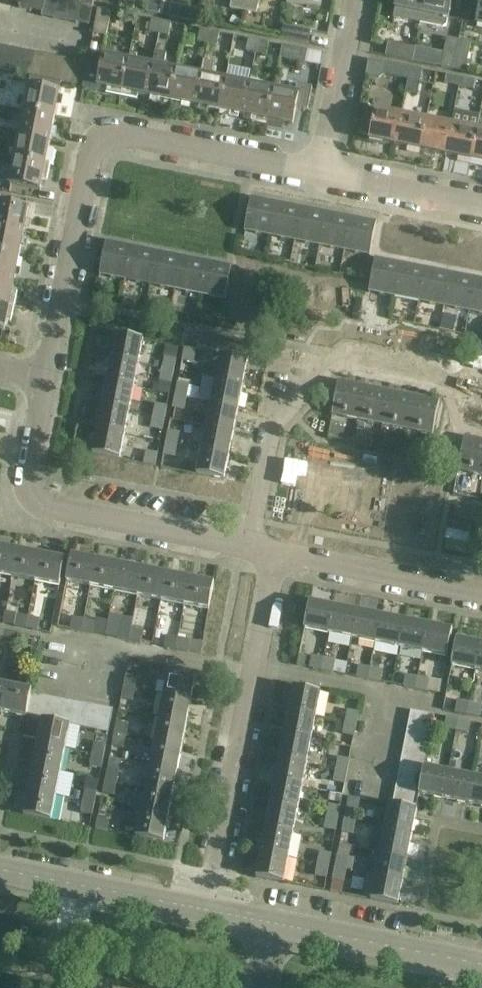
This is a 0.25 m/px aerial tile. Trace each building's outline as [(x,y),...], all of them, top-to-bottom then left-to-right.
[(18,8),(42,13),(44,0),(20,0),(18,8)] [(42,13),(41,17),(53,19),(57,0),(44,0),(42,13)] [(53,19),(65,21),(69,0),(57,0),(53,19)] [(65,21),(76,23),(81,0),(69,0),(65,21)] [(93,2),(83,0),(81,0),(76,23),(89,26),(93,2)] [(146,12),(146,13),(160,16),(160,15),(163,0),(148,0),(146,12)] [(246,0),(232,0),(230,9),(243,12),(246,0)] [(243,12),(257,15),(260,0),(246,0),(243,12)] [(419,24),(424,0),(397,0),(395,9),(393,19),(419,24)] [(448,19),(452,0),(424,0),(419,24),(443,28),(447,26),(448,19)] [(98,9),(94,27),(93,35),(106,37),(111,12),(98,9)] [(151,20),(149,32),(149,33),(159,35),(162,22),(151,20)] [(162,22),(159,35),(169,37),(171,23),(162,22)] [(283,26),(280,39),(309,45),(311,31),(283,26)] [(200,29),(197,43),(207,45),(210,31),(200,29)] [(210,31),(207,45),(218,47),(220,33),(210,31)] [(453,71),(459,41),(447,38),(444,53),(441,68),(453,71)] [(248,39),(245,53),(256,55),(259,41),(248,39)] [(259,41),(256,55),(266,57),(269,43),(259,41)] [(459,41),(453,71),(465,73),(471,43),(459,41)] [(388,42),(386,57),(412,62),(415,48),(388,42)] [(6,72),(11,49),(0,46),(0,71),(6,72)] [(282,46),(280,59),(305,64),(308,51),(282,46)] [(11,49),(6,72),(18,74),(22,51),(11,49)] [(429,50),(426,65),(441,68),(444,53),(429,50)] [(22,51),(18,74),(30,76),(34,53),(22,51)] [(171,101),(177,70),(164,68),(167,54),(156,52),(153,66),(147,97),(171,101)] [(34,53),(30,76),(30,77),(41,79),(46,56),(34,53)] [(90,53),(88,64),(83,89),(97,92),(98,87),(106,89),(105,93),(122,97),(129,61),(90,53)] [(46,56),(41,79),(53,81),(57,58),(46,56)] [(57,58),(53,81),(61,83),(64,83),(69,60),(57,58)] [(77,86),(82,63),(69,60),(64,83),(77,86)] [(387,63),(369,60),(366,76),(380,78),(384,76),(407,80),(410,68),(387,63)] [(147,97),(153,66),(129,61),(122,97),(138,100),(139,95),(147,97)] [(220,111),(226,80),(211,77),(214,63),(204,61),(201,75),(195,106),(220,111)] [(407,80),(420,83),(434,86),(437,73),(423,70),(410,68),(407,80)] [(177,70),(171,101),(195,106),(201,75),(177,70)] [(447,75),(445,84),(460,87),(461,78),(447,75)] [(28,86),(23,111),(55,117),(59,92),(61,83),(53,81),(41,79),(30,77),(28,86)] [(461,78),(460,87),(474,89),(476,80),(461,78)] [(244,116),(250,85),(226,80),(220,111),(244,116)] [(250,85),(244,116),(252,117),(251,122),(267,125),(269,117),(274,89),(250,85)] [(295,94),(274,89),(267,125),(283,128),(283,124),(293,125),(296,108),(308,110),(312,88),(297,85),(295,94)] [(395,146),(401,114),(375,109),(375,111),(364,109),(359,134),(370,136),(369,141),(395,146)] [(55,117),(23,111),(19,136),(50,142),(55,117)] [(421,151),(427,119),(401,114),(395,146),(421,151)] [(446,156),(452,124),(427,119),(421,151),(446,156)] [(471,161),(478,129),(452,124),(446,156),(471,161)] [(478,129),(471,161),(481,163),(481,130),(478,129)] [(19,136),(14,160),(50,167),(53,151),(48,150),(50,142),(19,136)] [(14,160),(9,185),(40,191),(42,182),(47,183),(50,167),(14,160)] [(251,197),(244,232),(270,237),(277,202),(251,197)] [(295,242),(301,207),(277,202),(270,237),(295,242)] [(24,233),(29,209),(0,204),(0,229),(24,233)] [(319,247),(326,212),(301,207),(295,242),(319,247)] [(344,251),(351,217),(326,212),(319,247),(344,251)] [(370,257),(377,222),(351,217),(344,251),(370,257)] [(19,258),(24,233),(0,229),(0,254),(19,258)] [(106,241),(99,276),(125,281),(132,246),(106,241)] [(150,286),(157,251),(132,246),(125,281),(150,286)] [(175,291),(181,256),(157,251),(150,286),(175,291)] [(0,254),(0,279),(14,282),(19,258),(0,254)] [(199,296),(206,261),(181,256),(175,291),(199,296)] [(375,258),(369,293),(394,298),(401,263),(375,258)] [(225,301),(232,266),(206,261),(199,296),(225,301)] [(419,303),(426,268),(401,263),(394,298),(419,303)] [(444,307),(451,272),(426,268),(419,303),(444,307)] [(469,312),(476,277),(451,272),(444,307),(469,312)] [(469,312),(481,315),(481,279),(476,277),(469,312)] [(14,308),(17,292),(12,291),(14,282),(0,279),(0,305),(14,308)] [(160,300),(158,310),(168,312),(168,311),(169,302),(160,300)] [(5,331),(6,322),(11,323),(14,308),(0,305),(0,330),(5,331)] [(143,340),(115,335),(110,359),(139,365),(143,340)] [(185,348),(182,362),(194,364),(197,351),(185,348)] [(220,355),(215,380),(243,385),(248,361),(236,358),(220,355)] [(162,369),(174,372),(176,360),(164,357),(162,369)] [(139,365),(110,359),(106,383),(134,388),(139,365)] [(160,381),(172,384),(174,372),(162,369),(160,381)] [(210,403),(239,409),(243,385),(215,380),(210,403)] [(358,421),(364,386),(339,381),(332,416),(358,421)] [(134,388),(106,383),(101,406),(129,412),(134,388)] [(175,396),(187,399),(189,387),(177,384),(175,396)] [(382,425),(389,391),(364,386),(358,421),(382,425)] [(407,430),(414,396),(389,391),(382,425),(407,430)] [(187,399),(175,396),(172,408),(185,411),(187,399)] [(414,396),(407,430),(433,435),(440,401),(414,396)] [(206,427),(234,432),(239,409),(210,403),(206,427)] [(153,416),(165,419),(167,407),(155,404),(153,416)] [(129,412),(101,406),(97,430),(125,435),(129,412)] [(150,428),(163,431),(165,419),(153,416),(150,428)] [(343,439),(343,438),(345,429),(331,426),(329,436),(343,439)] [(357,426),(355,436),(363,437),(364,427),(357,426)] [(201,450),(229,456),(234,432),(206,427),(201,450)] [(92,454),(120,460),(125,435),(97,430),(92,454)] [(178,446),(178,445),(180,433),(168,431),(166,443),(178,446)] [(369,434),(367,443),(366,444),(378,446),(378,445),(380,436),(369,434)] [(458,471),(481,476),(481,440),(465,436),(458,471)] [(166,443),(163,455),(175,457),(178,446),(166,443)] [(196,474),(225,480),(229,456),(201,450),(196,474)] [(143,464),(155,467),(158,454),(146,452),(143,464)] [(11,578),(16,549),(0,546),(0,576),(11,578)] [(16,549),(11,578),(35,582),(40,554),(16,549)] [(59,587),(65,559),(40,554),(35,582),(59,587)] [(71,554),(66,583),(90,588),(96,559),(71,554)] [(114,592),(119,564),(96,559),(90,588),(114,592)] [(137,597),(143,569),(119,564),(114,592),(137,597)] [(161,602),(166,573),(143,569),(137,597),(161,602)] [(184,606),(190,578),(166,573),(161,602),(184,606)] [(209,611),(214,583),(190,578),(184,606),(209,611)] [(310,602),(304,630),(328,635),(334,606),(310,602)] [(334,606),(328,635),(352,639),(357,611),(334,606)] [(357,611),(352,639),(375,644),(381,615),(357,611)] [(14,626),(14,627),(25,629),(28,617),(6,612),(3,624),(14,626)] [(108,622),(105,636),(129,641),(131,629),(133,620),(109,615),(108,622)] [(381,615),(375,644),(399,649),(404,620),(381,615)] [(28,617),(25,629),(38,632),(40,619),(28,617)] [(81,632),(84,620),(71,618),(69,630),(81,632)] [(84,620),(81,632),(94,634),(96,622),(84,620)] [(404,620),(399,649),(422,653),(428,625),(404,620)] [(447,658),(452,629),(428,625),(422,653),(447,658)] [(141,643),(143,631),(131,629),(129,641),(141,643)] [(5,631),(3,643),(15,645),(17,633),(5,631)] [(28,647),(30,636),(17,633),(15,645),(28,647)] [(166,636),(164,647),(176,650),(178,638),(166,636)] [(187,652),(190,640),(178,638),(176,650),(187,652)] [(457,638),(451,667),(475,672),(481,643),(457,638)] [(299,656),(298,665),(305,667),(307,658),(299,656)] [(321,671),(323,659),(311,657),(309,668),(321,671)] [(323,659),(321,671),(333,673),(345,675),(347,664),(323,659)] [(368,680),(371,668),(359,666),(356,678),(368,680)] [(371,668),(368,680),(380,682),(383,671),(371,668)] [(163,695),(191,701),(196,676),(168,671),(163,695)] [(404,687),(416,690),(418,678),(406,675),(404,687)] [(123,688),(135,690),(137,678),(126,676),(123,688)] [(430,680),(418,678),(416,690),(428,692),(430,680)] [(31,693),(32,690),(7,685),(2,713),(26,718),(27,717),(31,693)] [(135,690),(123,688),(121,700),(133,702),(135,690)] [(321,693),(293,688),(288,712),(316,717),(321,693)] [(31,693),(27,717),(39,719),(43,696),(31,693)] [(191,701),(163,695),(158,719),(187,724),(191,701)] [(43,696),(39,719),(42,720),(50,721),(54,698),(43,696)] [(54,698),(50,721),(61,724),(66,700),(54,698)] [(66,700),(61,724),(70,726),(73,726),(78,702),(66,700)] [(467,715),(469,703),(457,701),(455,713),(467,715)] [(78,702),(73,726),(84,728),(89,705),(78,702)] [(469,703),(467,715),(479,718),(481,706),(469,703)] [(89,705),(84,728),(96,731),(101,707),(89,705)] [(108,733),(113,709),(101,707),(96,731),(97,731),(108,733)] [(345,723),(357,725),(359,713),(347,711),(345,723)] [(409,723),(432,728),(435,715),(411,711),(409,723)] [(316,717),(288,712),(283,735),(311,741),(316,717)] [(446,717),(444,729),(456,731),(459,719),(446,717)] [(187,724),(158,719),(154,742),(182,748),(187,724)] [(459,719),(456,731),(468,734),(471,722),(459,719)] [(37,745),(65,750),(70,726),(61,724),(50,721),(42,720),(37,745)] [(114,735),(126,737),(128,725),(116,723),(114,735)] [(342,735),(354,737),(357,725),(345,723),(342,735)] [(432,728),(409,723),(406,734),(430,739),(432,728)] [(430,739),(406,734),(404,746),(428,750),(430,739)] [(114,735),(112,747),(124,749),(125,744),(142,748),(144,741),(126,737),(114,735)] [(311,741),(283,735),(279,759),(307,764),(311,741)] [(182,748),(154,742),(149,766),(177,771),(182,748)] [(94,743),(92,755),(104,758),(106,745),(95,743),(94,743)] [(32,768),(60,774),(65,750),(37,745),(32,768)] [(428,750),(404,746),(402,757),(426,762),(428,750)] [(110,758),(137,763),(139,756),(111,751),(110,758)] [(104,758),(92,755),(89,767),(101,769),(104,758)] [(426,762),(402,757),(400,769),(423,774),(425,767),(426,762)] [(336,770),(347,772),(350,760),(338,758),(336,770)] [(307,764),(279,759),(274,782),(302,788),(307,764)] [(177,771),(149,766),(145,789),(173,795),(177,771)] [(442,799),(448,771),(425,767),(423,774),(420,785),(418,795),(442,799)] [(28,791),(56,797),(60,774),(32,768),(28,791)] [(423,774),(400,769),(397,781),(420,785),(423,774)] [(107,770),(105,782),(117,784),(119,772),(107,770)] [(333,782),(345,784),(347,772),(336,770),(333,782)] [(448,771),(442,799),(466,804),(471,776),(448,771)] [(466,804),(481,807),(481,778),(471,776),(466,804)] [(420,785),(397,781),(395,792),(418,797),(418,795),(420,785)] [(117,784),(105,782),(102,794),(114,796),(117,784)] [(302,788),(274,782),(269,806),(298,812),(302,788)] [(173,795),(145,789),(140,813),(168,818),(173,795)] [(83,802),(95,804),(97,792),(85,790),(83,802)] [(56,797),(28,791),(23,815),(51,821),(56,797)] [(392,805),(415,809),(418,797),(395,792),(392,805)] [(330,793),(329,802),(341,804),(342,795),(330,793)] [(80,814),(92,816),(95,804),(83,802),(80,814)] [(392,805),(389,804),(384,829),(412,834),(417,810),(415,809),(392,805)] [(326,817),(338,819),(341,807),(329,805),(326,817)] [(298,812),(269,806),(265,830),(293,835),(298,812)] [(344,821),(356,823),(358,811),(346,808),(344,821)] [(135,837),(163,843),(168,818),(140,813),(135,837)] [(98,817),(96,829),(107,832),(110,819),(98,817)] [(324,829),(336,832),(338,819),(326,817),(324,829)] [(356,823),(344,821),(342,833),(354,835),(356,823)] [(379,852),(407,858),(412,834),(384,829),(379,852)] [(293,835),(265,830),(260,853),(288,859),(293,835)] [(317,864),(329,867),(331,855),(320,852),(317,864)] [(375,875),(403,881),(407,858),(379,852),(375,875)] [(255,877),(284,883),(288,859),(260,853),(255,877)] [(337,856),(335,868),(347,870),(349,858),(337,856)] [(315,876),(327,879),(329,867),(317,864),(315,876)] [(347,870),(335,868),(332,879),(344,882),(347,870)] [(370,900),(398,905),(403,881),(375,875),(370,900)]
